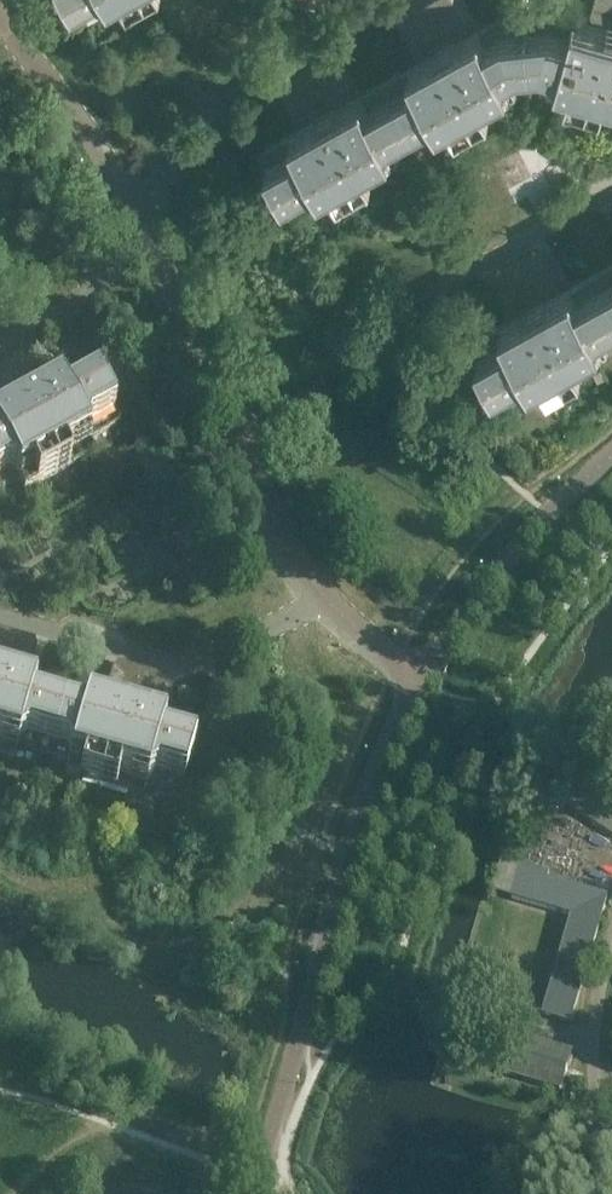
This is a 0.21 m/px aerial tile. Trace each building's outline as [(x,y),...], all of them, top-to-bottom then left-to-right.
[(81,11),(100,0),(76,0),(81,11)] [(591,14),(592,22),(556,12),(496,18),(468,33),(468,26),(454,0),(432,0),(403,16),(403,24),(419,53),(425,57),(391,76),(399,91),(421,131),(439,121),(446,133),(517,93),(510,82),(528,72),(537,71),(557,77),(553,90),(611,107),(611,0),(595,0),(591,14)] [(421,131),(399,91),(391,76),(350,99),(350,91),(334,62),(328,58),(285,81),(286,89),(301,118),(308,123),(261,149),(291,203),(321,186),(328,198),(399,159),(392,147),(421,131)] [(611,334),(611,279),(605,266),(560,291),(560,283),(544,255),(537,250),(495,274),(495,282),(511,310),(518,315),(503,323),(470,341),(501,396),(531,379),(537,390),(608,351),(602,340),(611,334)] [(90,370),(59,387),(48,393),(47,385),(32,355),(25,352),(0,365),(0,413),(5,416),(0,419),(0,490),(18,480),(25,492),(57,474),(54,467),(64,462),(68,468),(96,453),(89,441),(120,424),(90,370)] [(69,698),(22,684),(28,678),(37,647),(35,639),(0,629),(0,756),(14,760),(18,748),(52,758),(69,698)] [(198,735),(166,725),(152,721),(157,715),(166,684),(165,676),(118,663),(113,669),(104,700),(106,708),(69,698),(52,758),(70,763),(66,775),(102,786),(104,779),(115,782),(113,789),(128,793),(144,798),(147,785),(181,795),(198,735)] [(587,778),(569,804),(611,833),(611,794),(587,778)] [(570,1022),(607,896),(519,870),(511,899),(571,916),(542,1014),(570,1022)] [(572,1052),(511,1034),(500,1072),(561,1089),(572,1052)]
